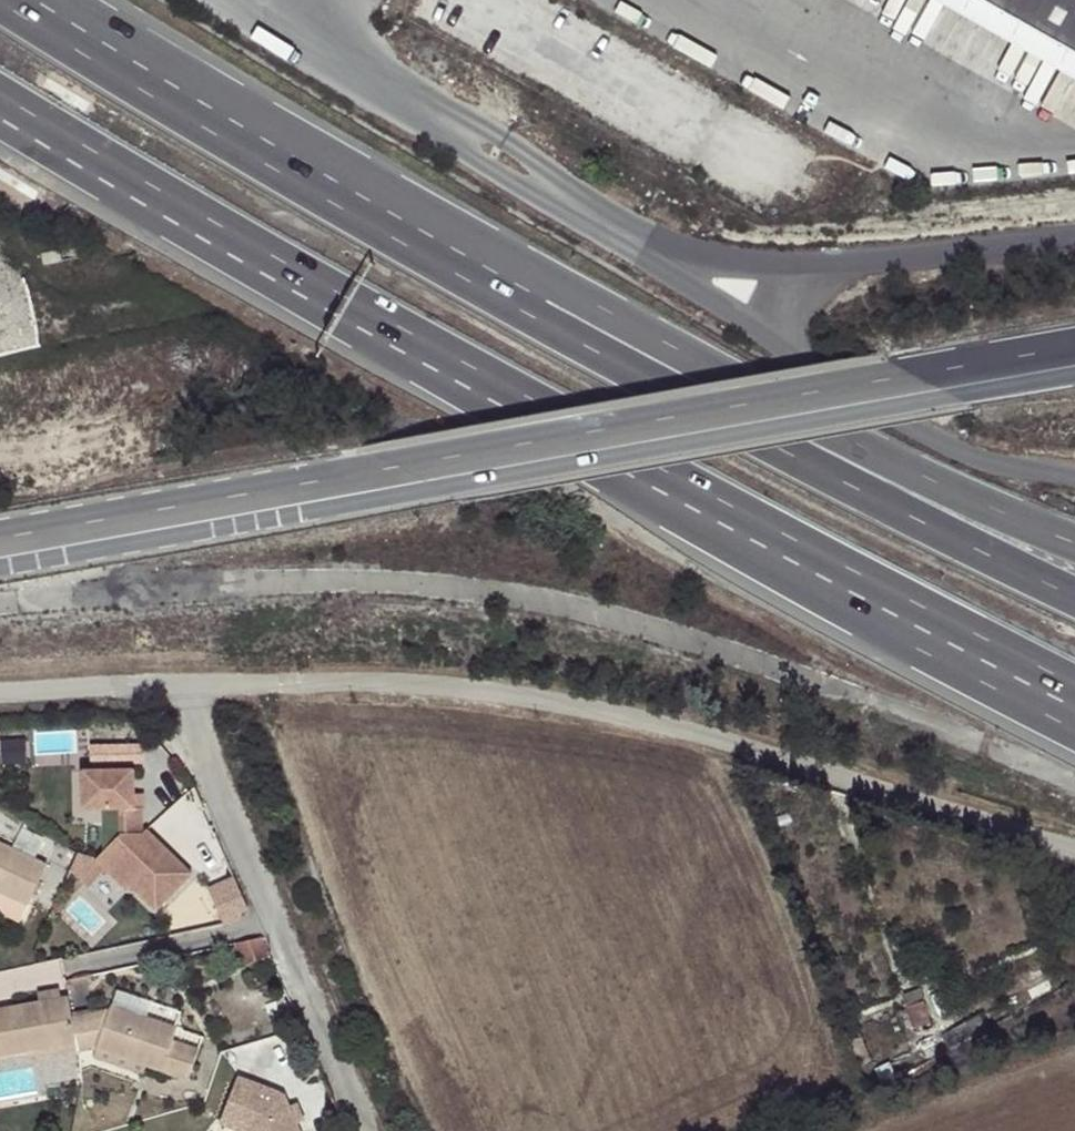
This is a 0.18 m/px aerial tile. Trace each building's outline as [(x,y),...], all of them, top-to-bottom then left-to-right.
[(1015,0),(967,0),(1074,61),(1074,34),(1015,0)] [(1074,34),(1074,0),(1015,0),(1074,34)] [(146,817),(143,764),(86,767),(89,809),(122,807),(123,808),(124,833),(105,851),(77,853),(78,871),(113,906),(134,886),(159,912),(200,872),(146,817)] [(19,888),(37,847),(0,830),(0,879),(19,888)] [(239,874),(212,885),(227,920),(254,909),(239,874)] [(275,961),(264,937),(256,941),(267,964),(275,961)] [(167,1018),(172,1008),(125,988),(120,998),(167,1018)] [(81,1041),(76,1013),(72,993),(0,1008),(0,1055),(36,1049),(81,1041)] [(930,1022),(922,1000),(905,1007),(913,1028),(930,1022)] [(76,1013),(81,1041),(82,1046),(98,1045),(146,1064),(162,1070),(175,1039),(179,1030),(113,1003),(112,1008),(76,1013)] [(196,1048),(175,1039),(162,1070),(183,1079),(196,1048)] [(81,1041),(36,1049),(38,1058),(82,1050),(82,1046),(81,1041)] [(144,1072),(146,1064),(98,1045),(96,1053),(144,1072)] [(298,1093),(242,1073),(224,1123),(247,1130),(308,1130),(298,1093)]
